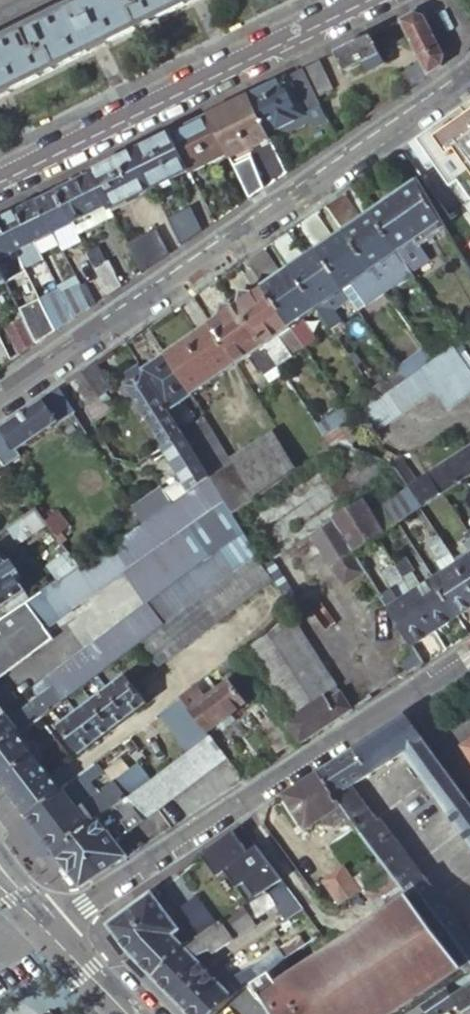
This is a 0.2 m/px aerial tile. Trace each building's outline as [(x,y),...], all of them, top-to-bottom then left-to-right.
[(0,43),(0,98),(5,96),(103,47),(200,0),(87,0),(0,43)] [(416,15),(401,22),(423,64),(404,76),(413,88),(441,69),(444,57),(424,17),(416,15)] [(380,56),(371,37),(337,54),(346,72),(363,64),(380,56)] [(380,56),(363,64),(369,72),(382,66),(383,63),(380,56)] [(319,62),(303,71),(317,98),(333,89),(319,62)] [(317,98),(303,71),(250,97),(268,134),(321,108),(317,98)] [(268,134),(250,97),(211,117),(228,154),(231,158),(270,139),(268,134)] [(421,142),(436,164),(469,213),(469,109),(467,111),(421,142)] [(228,154),(211,117),(173,135),(190,170),(191,173),(228,154)] [(190,170),(173,135),(137,153),(154,188),(190,170)] [(421,142),(415,147),(429,168),(436,164),(421,142)] [(154,188),(137,153),(94,173),(109,205),(112,209),(154,188)] [(109,205),(94,173),(57,192),(73,224),(109,205)] [(419,183),(371,215),(412,276),(415,279),(427,271),(416,255),(424,249),(421,245),(447,228),(419,183)] [(73,224),(57,192),(38,201),(54,233),(73,224)] [(363,221),(345,194),(327,206),(345,233),(385,293),(412,276),(371,215),(363,221)] [(38,201),(19,211),(35,243),(54,233),(38,201)] [(168,220),(181,247),(202,233),(191,209),(168,220)] [(35,243),(19,211),(0,220),(16,252),(24,269),(43,259),(39,251),(35,243)] [(335,240),(318,213),(300,225),(318,252),(335,240)] [(0,220),(0,275),(4,283),(26,273),(24,269),(16,252),(0,220)] [(54,233),(58,242),(77,232),(73,224),(54,233)] [(39,251),(58,242),(54,233),(35,243),(39,251)] [(158,233),(129,246),(142,273),(169,255),(158,233)] [(273,243),(291,270),(317,310),(331,330),(342,323),(332,307),(328,302),(344,292),(318,252),(306,259),(289,233),(273,243)] [(385,293),(345,233),(335,240),(318,252),(344,292),(352,286),(366,306),(385,293)] [(99,248),(88,254),(108,297),(121,287),(109,263),(107,264),(99,248)] [(265,249),(247,261),(264,286),(282,273),(265,249)] [(291,270),(265,288),(291,328),(305,349),(315,342),(301,321),(317,310),(291,270)] [(74,320),(91,308),(82,289),(80,286),(61,295),(74,320)] [(347,297),(358,312),(366,306),(352,286),(344,292),(347,297)] [(82,289),(91,308),(95,306),(86,288),(82,289)] [(241,304),(238,306),(278,367),(291,358),(277,337),(291,328),(265,288),(256,294),(243,291),(241,304)] [(328,302),(332,307),(347,297),(344,292),(328,302)] [(56,332),(74,320),(61,295),(60,293),(41,303),(56,332)] [(41,303),(40,300),(18,311),(23,320),(36,346),(50,337),(56,332),(41,303)] [(222,318),(212,325),(237,365),(250,356),(264,376),(278,367),(238,306),(236,308),(224,305),(222,318)] [(21,357),(36,346),(23,320),(7,329),(21,357)] [(212,325),(166,356),(193,395),(237,365),(212,325)] [(277,337),(291,358),(305,349),(291,328),(277,337)] [(12,362),(0,336),(0,371),(12,362)] [(459,344),(455,347),(459,355),(463,352),(459,344)] [(420,371),(435,392),(448,411),(469,395),(469,371),(459,355),(455,347),(431,363),(420,371)] [(398,372),(404,382),(420,371),(431,363),(423,351),(396,369),(398,372)] [(469,371),(469,361),(463,352),(459,355),(469,371)] [(143,371),(145,374),(169,412),(193,395),(166,356),(143,371)] [(83,373),(100,398),(114,389),(97,363),(83,373)] [(125,374),(131,383),(145,374),(143,371),(140,365),(125,374)] [(377,400),(359,413),(374,434),(435,392),(420,371),(404,382),(377,400)] [(377,400),(404,382),(398,372),(371,390),(377,400)] [(70,383),(89,411),(103,401),(100,398),(83,373),(70,383)] [(164,446),(183,434),(182,433),(174,420),(169,412),(145,374),(131,383),(127,386),(164,446)] [(14,445),(18,450),(75,412),(61,389),(0,430),(0,455),(14,445)] [(108,399),(89,413),(96,424),(116,411),(108,399)] [(174,420),(182,433),(205,418),(208,416),(199,403),(174,420)] [(343,407),(316,425),(323,437),(334,430),(350,419),(343,407)] [(182,433),(183,434),(212,479),(228,504),(233,513),(237,511),(256,498),(232,460),(205,418),(182,433)] [(256,498),(237,511),(270,563),(276,559),(320,530),(322,534),(337,523),(355,551),(375,539),(397,524),(420,510),(401,477),(398,472),(380,464),(345,447),(334,430),(323,437),(331,449),(303,467),(299,470),(256,498)] [(275,433),(232,460),(256,498),(299,470),(275,433)] [(134,508),(145,523),(173,505),(212,479),(183,434),(164,446),(186,482),(182,485),(180,483),(167,491),(165,488),(134,508)] [(401,477),(420,510),(442,495),(465,481),(469,477),(469,450),(416,484),(408,473),(401,477)] [(387,453),(380,464),(398,472),(401,477),(408,473),(400,459),(387,453)] [(212,479),(173,505),(189,530),(228,504),(212,479)] [(442,495),(420,510),(430,526),(441,519),(459,545),(469,539),(467,534),(442,495)] [(189,530),(126,572),(148,606),(149,605),(223,551),(239,573),(260,557),(233,513),(228,504),(189,530)] [(86,562),(76,569),(56,582),(27,602),(7,615),(0,619),(0,679),(44,646),(34,633),(45,626),(126,572),(189,530),(173,505),(145,523),(86,562)] [(43,522),(33,509),(7,528),(17,544),(44,524),(43,522)] [(56,512),(43,522),(44,524),(58,544),(64,540),(60,534),(66,529),(56,512)] [(337,523),(322,534),(316,538),(346,586),(368,572),(355,551),(337,523)] [(437,537),(428,544),(439,561),(449,555),(437,537)] [(469,587),(469,540),(469,539),(459,545),(467,559),(456,566),(469,587)] [(74,545),(64,552),(65,553),(76,569),(86,562),(74,545)] [(149,605),(166,627),(202,600),(239,573),(223,551),(149,605)] [(76,569),(65,553),(45,567),(56,582),(76,569)] [(456,566),(449,555),(439,561),(435,563),(443,575),(456,566)] [(0,556),(0,607),(1,606),(21,593),(23,592),(19,586),(23,584),(16,573),(9,561),(5,564),(0,556)] [(266,565),(260,557),(239,573),(202,600),(220,623),(276,582),(266,565)] [(391,564),(399,578),(409,572),(411,571),(403,557),(391,564)] [(270,563),(266,565),(276,582),(294,611),(304,605),(276,559),(270,563)] [(456,618),(469,609),(469,587),(456,566),(443,575),(433,581),(456,618)] [(399,578),(411,596),(420,590),(409,572),(399,578)] [(411,596),(433,633),(456,618),(433,581),(420,590),(411,596)] [(393,589),(383,596),(391,609),(402,602),(393,589)] [(7,615),(27,602),(21,593),(1,606),(7,615)] [(413,645),(433,633),(411,596),(402,602),(391,609),(413,645)] [(220,623),(202,600),(166,627),(164,628),(161,630),(178,653),(220,623)] [(293,621),(237,656),(281,720),(334,686),(293,621)] [(45,626),(34,633),(44,646),(53,639),(45,626)] [(160,666),(178,653),(161,630),(143,644),(160,666)] [(107,688),(129,717),(146,704),(124,675),(107,688)] [(107,688),(100,679),(90,686),(98,695),(107,688)] [(191,711),(206,732),(220,722),(231,715),(247,703),(232,681),(214,694),(213,692),(206,697),(198,686),(182,698),(191,711)] [(213,692),(204,681),(198,686),(206,697),(213,692)] [(98,695),(90,701),(112,730),(129,717),(107,688),(98,695)] [(297,747),(352,711),(340,692),(327,700),(323,695),(281,722),(297,747)] [(85,693),(69,706),(74,713),(90,701),(85,693)] [(191,711),(182,698),(162,713),(171,725),(172,725),(191,711)] [(90,701),(74,713),(96,742),(112,730),(90,701)] [(19,734),(21,733),(10,719),(0,706),(0,749),(19,734)] [(74,713),(69,706),(56,715),(62,723),(74,713)] [(172,725),(190,751),(209,737),(206,732),(191,711),(172,725)] [(58,725),(80,755),(96,742),(74,713),(62,723),(58,725)] [(236,722),(231,715),(220,722),(225,730),(236,722)] [(356,750),(372,775),(378,771),(384,768),(403,756),(412,767),(427,790),(449,774),(433,752),(410,721),(407,716),(368,742),(362,746),(356,750)] [(277,755),(291,746),(274,721),(260,731),(277,755)] [(52,733),(42,740),(47,746),(56,739),(52,733)] [(0,749),(0,781),(1,782),(35,755),(29,748),(19,734),(0,749)] [(190,751),(138,789),(155,812),(225,759),(209,737),(190,751)] [(29,748),(35,755),(41,750),(47,746),(42,740),(41,738),(29,748)] [(56,739),(47,746),(50,751),(60,744),(56,739)] [(41,750),(35,755),(51,777),(58,772),(41,750)] [(317,775),(335,799),(351,789),(372,775),(356,750),(317,775)] [(35,755),(1,782),(6,789),(14,800),(26,816),(61,790),(51,777),(35,755)] [(90,767),(75,779),(77,782),(93,771),(90,767)] [(427,790),(445,813),(466,798),(449,774),(427,790)] [(298,822),(335,799),(317,775),(283,796),(281,798),(298,822)] [(61,790),(26,816),(54,852),(126,798),(114,781),(86,801),(76,808),(61,790)] [(71,782),(61,790),(76,808),(86,801),(71,782)] [(126,798),(54,852),(75,880),(76,881),(77,882),(78,883),(80,884),(81,884),(83,884),(84,884),(86,884),(88,883),(90,881),(125,859),(114,844),(155,812),(138,789),(126,798)] [(335,799),(362,837),(381,822),(379,819),(375,822),(351,789),(335,799)] [(445,813),(459,832),(469,824),(469,803),(466,798),(445,813)] [(397,843),(381,822),(362,837),(378,858),(397,843)] [(459,832),(469,848),(469,824),(459,832)] [(234,833),(202,857),(217,878),(226,871),(250,903),(265,893),(282,882),(256,846),(244,855),(240,849),(244,847),(234,833)] [(409,860),(397,843),(378,858),(390,874),(409,860)] [(421,876),(409,860),(390,874),(400,888),(402,890),(421,876)] [(337,904),(360,888),(344,864),(320,880),(337,904)] [(400,888),(390,874),(365,890),(376,904),(377,904),(400,888)] [(436,896),(421,876),(402,890),(408,899),(417,910),(436,896)] [(275,908),(284,923),(303,911),(282,882),(265,893),(275,908)] [(168,995),(176,1003),(207,973),(194,959),(209,949),(213,954),(254,927),(252,922),(275,908),(265,893),(250,903),(241,909),(216,925),(210,929),(199,937),(189,943),(183,948),(152,978),(163,990),(168,995)] [(143,968),(152,978),(183,948),(171,936),(178,931),(151,895),(115,922),(114,932),(124,946),(131,955),(143,968)] [(431,929),(450,915),(436,896),(417,910),(431,929)] [(179,911),(199,937),(210,929),(216,925),(196,898),(179,911)] [(252,985),(271,1013),(393,1013),(461,970),(454,961),(441,943),(431,929),(417,910),(408,899),(384,915),(292,976),(284,964),(259,980),(252,985)] [(377,904),(376,904),(322,938),(305,949),(287,961),(284,964),(292,976),(384,915),(377,904)] [(441,943),(460,929),(450,915),(431,929),(441,943)] [(469,949),(469,942),(460,929),(441,943),(454,961),(469,949)] [(287,961),(305,949),(297,939),(280,951),(287,961)] [(469,973),(469,949),(454,961),(461,970),(466,976),(469,973)] [(252,969),(259,980),(284,964),(287,961),(280,951),(252,969)] [(221,988),(231,999),(252,985),(259,980),(252,969),(221,988)] [(186,1013),(215,1013),(219,1010),(231,999),(221,988),(207,973),(176,1003),(186,1013)] [(453,998),(458,1006),(464,1013),(469,1013),(469,987),(453,998)] [(421,1005),(427,1013),(446,1013),(458,1006),(453,998),(447,988),(421,1005)] [(421,1005),(407,1013),(427,1013),(421,1005)]
